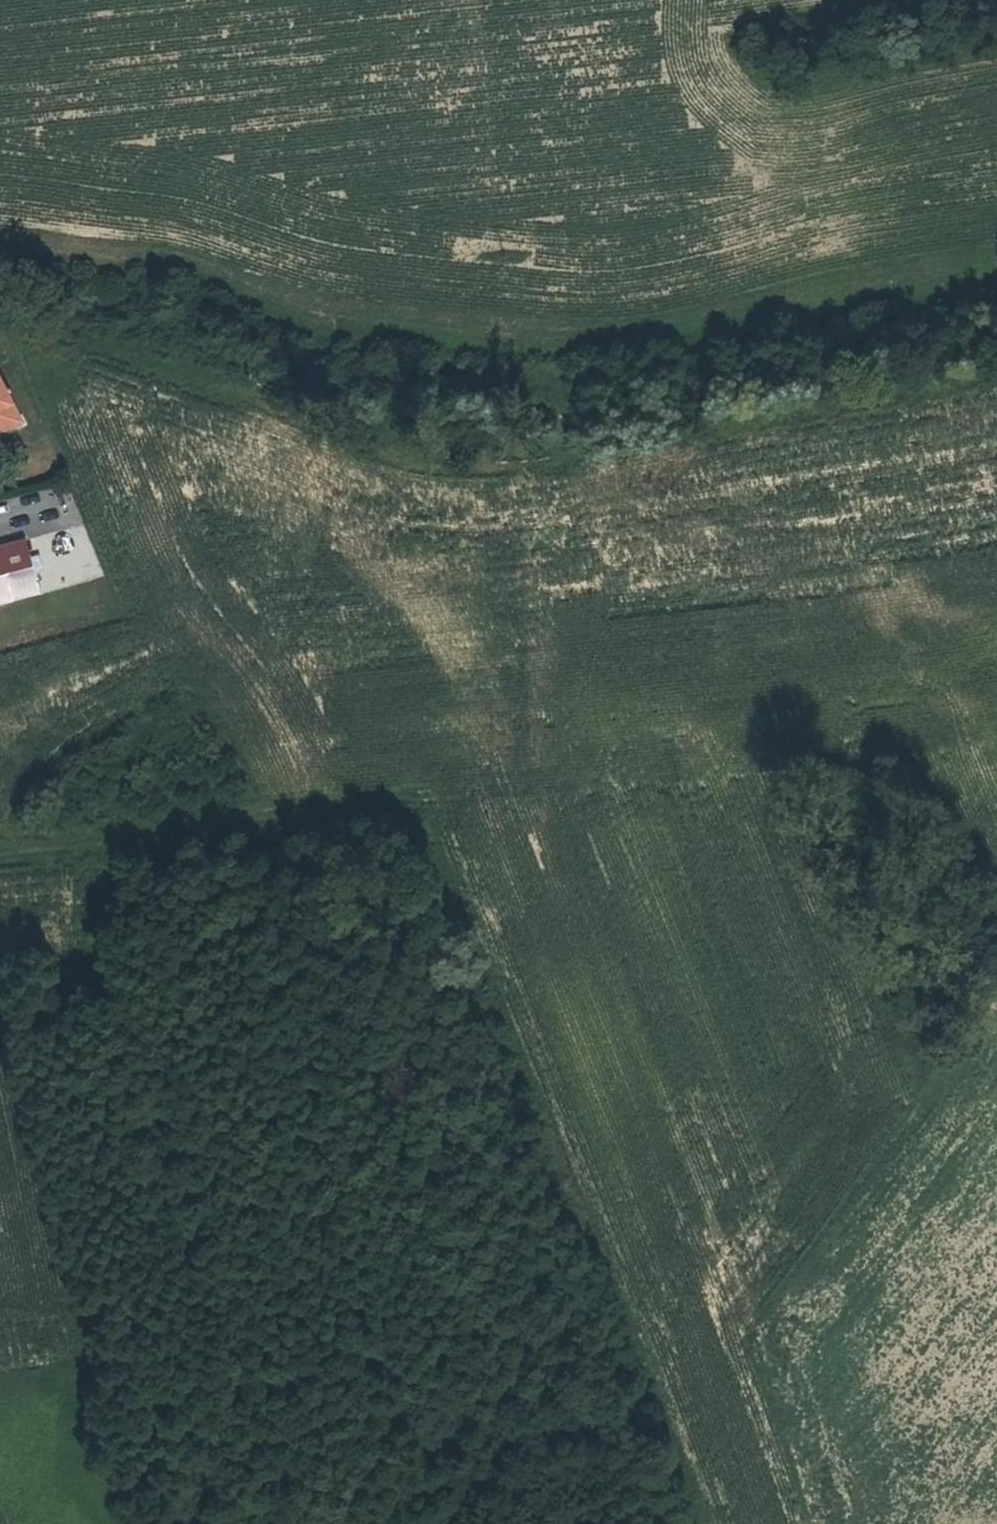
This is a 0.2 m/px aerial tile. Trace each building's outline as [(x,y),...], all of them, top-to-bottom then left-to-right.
[(9,416),(0,400),(0,421),(9,416)] [(20,543),(0,548),(0,601),(32,594),(20,543)]
